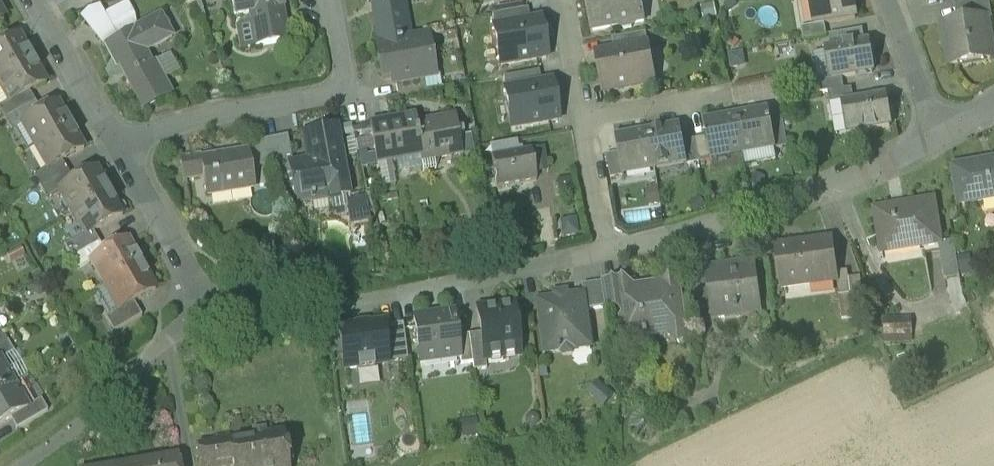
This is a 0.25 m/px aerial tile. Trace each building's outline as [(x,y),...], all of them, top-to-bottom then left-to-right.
[(257,48),(288,42),(282,8),(284,8),(283,0),(232,0),(235,17),(250,14),(257,48)] [(381,46),(381,47),(410,41),(409,41),(404,42),(404,40),(399,11),(405,10),(403,0),(373,0),(375,14),(377,14),(382,44),(382,46),(381,46)] [(593,31),(621,26),(624,30),(632,29),(633,24),(644,22),(640,0),(587,0),(593,31)] [(815,27),(825,25),(857,20),(853,0),(811,0),(815,27)] [(983,1),(962,5),(965,23),(987,19),(987,21),(993,20),(990,0),(989,0),(983,1)] [(104,17),(111,30),(135,17),(128,4),(104,17)] [(954,6),(958,24),(965,23),(962,5),(954,6)] [(493,16),(495,27),(530,21),(528,9),(493,16)] [(138,32),(135,17),(111,30),(118,43),(134,34),(138,32)] [(138,32),(134,34),(145,56),(172,41),(160,19),(138,32)] [(495,27),(502,66),(547,58),(540,19),(530,21),(495,27)] [(952,67),(993,60),(993,59),(993,58),(990,59),(986,36),(990,35),(987,21),(987,19),(965,23),(958,24),(945,27),(952,67)] [(827,37),(825,25),(815,27),(802,29),(803,41),(827,37)] [(830,37),(832,48),(865,43),(863,31),(830,37)] [(152,68),(145,56),(134,34),(118,43),(105,49),(115,67),(117,65),(143,113),(172,98),(163,82),(157,85),(149,70),(152,68)] [(612,40),(614,52),(648,46),(646,34),(612,40)] [(990,59),(993,58),(990,35),(986,36),(990,59)] [(427,37),(409,41),(410,41),(381,47),(381,46),(376,47),(382,78),(394,76),(395,84),(423,78),(434,76),(427,37)] [(33,62),(20,39),(0,50),(0,81),(33,62)] [(827,49),(832,80),(842,79),(873,74),(868,42),(865,43),(832,48),(827,49)] [(597,55),(604,94),(646,87),(643,70),(653,68),(648,46),(614,52),(597,55)] [(33,62),(0,81),(0,89),(9,105),(10,106),(30,94),(46,85),(33,62)] [(656,85),(653,68),(643,70),(646,87),(656,85)] [(504,78),(506,90),(542,84),(539,72),(504,78)] [(395,84),(398,97),(425,92),(423,78),(395,84)] [(828,93),(844,91),(842,79),(832,80),(819,83),(821,94),(828,93)] [(506,90),(513,128),(558,120),(551,82),(542,84),(506,90)] [(844,91),(828,93),(830,105),(844,103),(854,101),(852,89),(844,91)] [(5,122),(36,105),(30,94),(10,106),(0,111),(0,113),(5,122)] [(844,103),(850,135),(891,128),(886,96),(854,101),(844,103)] [(42,115),(36,105),(5,122),(11,133),(22,127),(42,115)] [(22,127),(35,149),(71,129),(58,106),(42,115),(22,127)] [(748,114),(737,116),(744,156),(745,155),(744,151),(774,146),(774,150),(776,150),(771,122),(769,109),(747,113),(748,114)] [(743,156),(744,156),(737,116),(726,118),(726,117),(704,121),(707,138),(712,162),(713,161),(713,157),(742,152),(743,156)] [(376,160),(377,165),(379,164),(391,162),(421,157),(433,155),(434,160),(463,155),(456,118),(417,125),(416,118),(370,127),(374,150),(376,160)] [(783,120),(771,122),(776,150),(788,148),(783,120)] [(659,130),(648,132),(655,172),(657,171),(656,167),(685,162),(686,166),(688,166),(684,142),(681,125),(659,129),(659,130)] [(84,152),(71,129),(35,149),(47,171),(48,172),(62,164),(84,152)] [(314,154),(315,162),(324,161),(322,151),(341,147),(338,129),(306,134),(310,155),(314,154)] [(654,172),(655,172),(648,132),(638,134),(637,133),(616,137),(619,154),(623,177),(625,177),(624,173),(653,168),(654,172)] [(292,162),(287,138),(251,145),(255,169),(273,166),(292,162)] [(707,138),(695,140),(700,164),(712,162),(707,138)] [(695,140),(684,142),(688,166),(700,164),(695,140)] [(312,163),(292,167),(291,167),(295,187),(297,199),(330,193),(331,201),(351,198),(341,147),(322,151),(324,161),(315,162),(312,163)] [(361,162),(376,160),(374,150),(359,152),(361,162)] [(517,153),(492,158),(498,187),(537,180),(532,150),(517,153)] [(204,180),(207,198),(255,190),(249,154),(202,162),(202,158),(193,160),(197,181),(204,180)] [(611,180),(623,177),(619,154),(607,156),(611,180)] [(433,155),(421,157),(424,173),(436,170),(434,160),(433,155)] [(181,162),(184,183),(197,181),(193,160),(181,162)] [(955,168),(961,205),(987,200),(987,198),(993,196),(993,161),(955,168)] [(280,189),(295,187),(291,167),(292,167),(292,162),(273,166),(280,189)] [(391,162),(379,164),(384,188),(396,186),(391,162)] [(33,179),(40,191),(68,175),(62,164),(48,172),(47,171),(33,179)] [(61,194),(73,216),(110,195),(96,172),(74,185),(60,193),(61,194)] [(74,185),(68,175),(40,191),(47,202),(61,194),(60,193),(74,185)] [(123,218),(110,195),(73,216),(85,238),(86,239),(93,235),(123,218)] [(875,210),(882,250),(921,243),(922,248),(939,245),(943,244),(935,199),(875,210)] [(71,261),(75,259),(99,245),(93,235),(86,239),(85,238),(65,250),(71,261)] [(777,248),(782,289),(837,281),(836,273),(831,240),(777,248)] [(939,245),(945,281),(960,278),(954,242),(943,244),(939,245)] [(92,264),(105,287),(141,266),(128,243),(105,256),(91,264),(92,264)] [(105,256),(99,245),(75,259),(81,270),(92,264),(91,264),(105,256)] [(461,249),(463,261),(479,258),(477,246),(461,249)] [(717,299),(719,319),(736,317),(736,312),(740,311),(740,308),(753,307),(753,308),(761,307),(755,263),(731,266),(732,273),(708,276),(711,300),(717,299)] [(156,292),(141,266),(105,287),(119,312),(120,313),(134,305),(156,292)] [(707,269),(708,276),(732,273),(731,266),(707,269)] [(854,318),(852,307),(849,279),(848,272),(836,273),(837,281),(842,320),(854,318)] [(623,342),(634,350),(643,340),(649,339),(649,333),(669,330),(670,336),(680,345),(688,334),(686,320),(681,316),(679,299),(683,296),(680,280),(671,273),(663,282),(634,285),(626,280),(604,283),(607,309),(619,307),(624,310),(625,320),(621,325),(623,342)] [(692,278),(695,302),(711,300),(708,276),(692,278)] [(861,278),(849,279),(852,307),(864,305),(861,278)] [(585,296),(587,312),(607,309),(604,283),(583,286),(585,296)] [(562,352),(564,356),(574,354),(575,350),(592,348),(587,312),(585,296),(538,302),(545,354),(562,352)] [(717,299),(711,300),(714,320),(719,319),(717,299)] [(105,320),(114,335),(142,319),(134,305),(120,313),(119,312),(105,320)] [(481,335),(485,362),(486,362),(521,357),(520,350),(521,347),(520,336),(518,334),(514,306),(478,310),(481,335)] [(736,312),(736,317),(762,313),(761,307),(753,308),(753,307),(740,308),(740,311),(736,312)] [(415,319),(421,365),(460,359),(458,338),(454,314),(415,319)] [(887,318),(888,337),(915,336),(914,317),(887,318)] [(375,368),(389,366),(388,364),(384,328),(383,324),(340,330),(345,372),(360,370),(360,373),(375,371),(375,368)] [(404,326),(384,328),(388,364),(408,361),(404,326)] [(8,343),(2,331),(0,332),(0,347),(8,343)] [(481,335),(470,336),(473,364),(474,372),(487,370),(486,362),(485,362),(481,335)] [(461,366),(473,364),(470,336),(458,338),(460,359),(461,366)] [(8,343),(0,347),(0,361),(1,362),(15,354),(8,343)] [(14,385),(1,362),(0,361),(0,394),(14,385)] [(14,385),(0,394),(0,426),(11,420),(28,410),(28,409),(14,385)] [(11,420),(17,430),(48,412),(42,401),(28,409),(28,410),(11,420)] [(284,434),(266,438),(265,431),(253,433),(254,439),(197,449),(200,465),(289,465),(284,434)] [(179,456),(123,465),(180,465),(179,456)]
